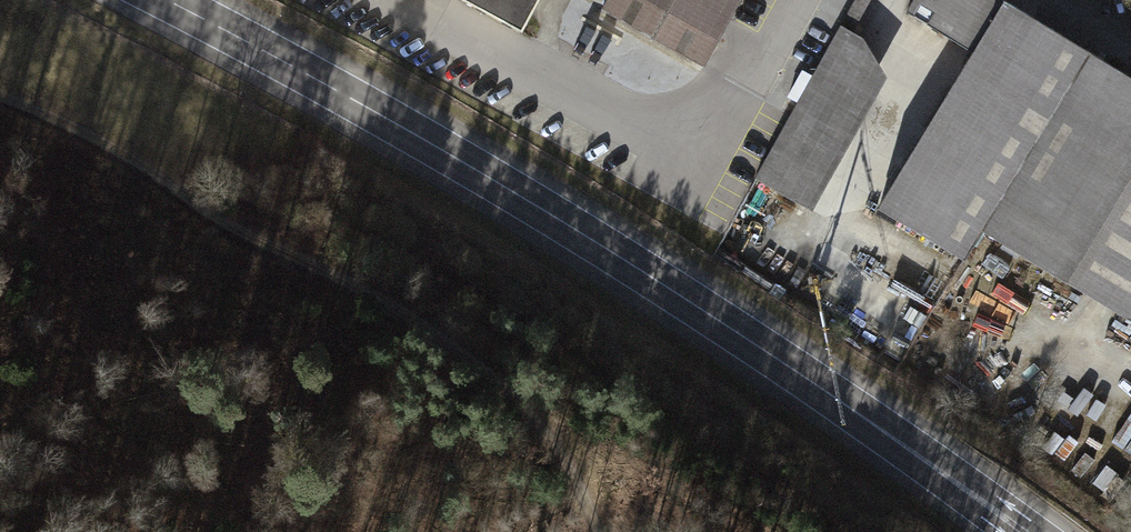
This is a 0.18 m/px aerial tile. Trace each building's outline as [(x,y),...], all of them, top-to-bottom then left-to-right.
[(522,28),(537,0),(471,0),(522,28)] [(604,8),(713,68),(751,0),(608,0),(604,8)] [(916,12),(990,57),(896,211),(978,261),(997,229),(1130,310),(1130,72),(1012,0),(923,0),(916,12)] [(839,39),(756,186),(817,220),(900,74),(839,39)]
